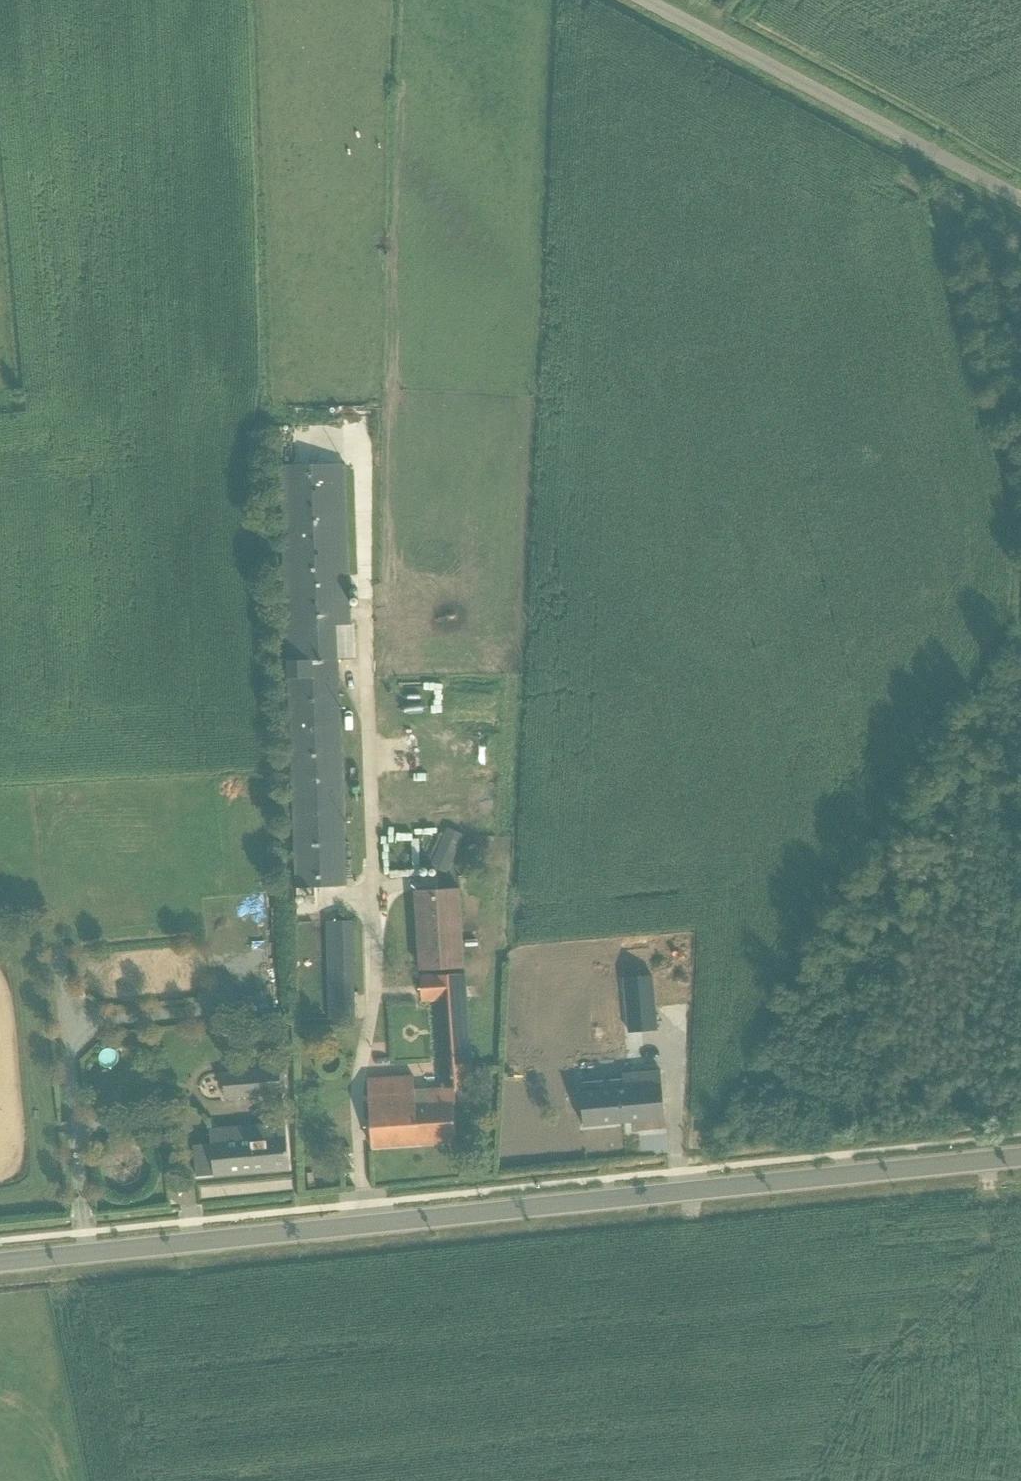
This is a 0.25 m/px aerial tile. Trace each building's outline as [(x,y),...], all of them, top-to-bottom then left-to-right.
[(348,886),(339,661),(356,659),(354,625),(350,624),(345,467),(280,467),(295,888),(348,886)] [(466,836),(448,828),(433,865),(447,874),(466,836)] [(227,874),(204,877),(206,888),(229,883),(227,874)] [(459,888),(414,891),(418,971),(464,969),(459,888)] [(353,922),(326,922),(329,1020),(356,1019),(353,922)] [(372,1147),(456,1141),(453,1103),(455,1103),(454,1089),(474,1087),(466,974),(434,976),(434,974),(420,976),(422,1003),(435,1002),(441,1087),(414,1090),(413,1076),(398,1077),(398,1078),(367,1080),(372,1147)] [(592,1012),(595,1040),(641,1035),(640,1034),(658,1032),(655,1007),(638,1008),(637,993),(618,995),(620,1009),(592,1012)] [(222,1074),(225,1100),(282,1094),(282,1091),(287,1091),(284,1067),(222,1074)] [(584,1126),(664,1118),(659,1071),(579,1079),(584,1126)] [(215,1176),(290,1169),(286,1122),(210,1130),(211,1144),(195,1145),(198,1177),(215,1175),(215,1176)]
